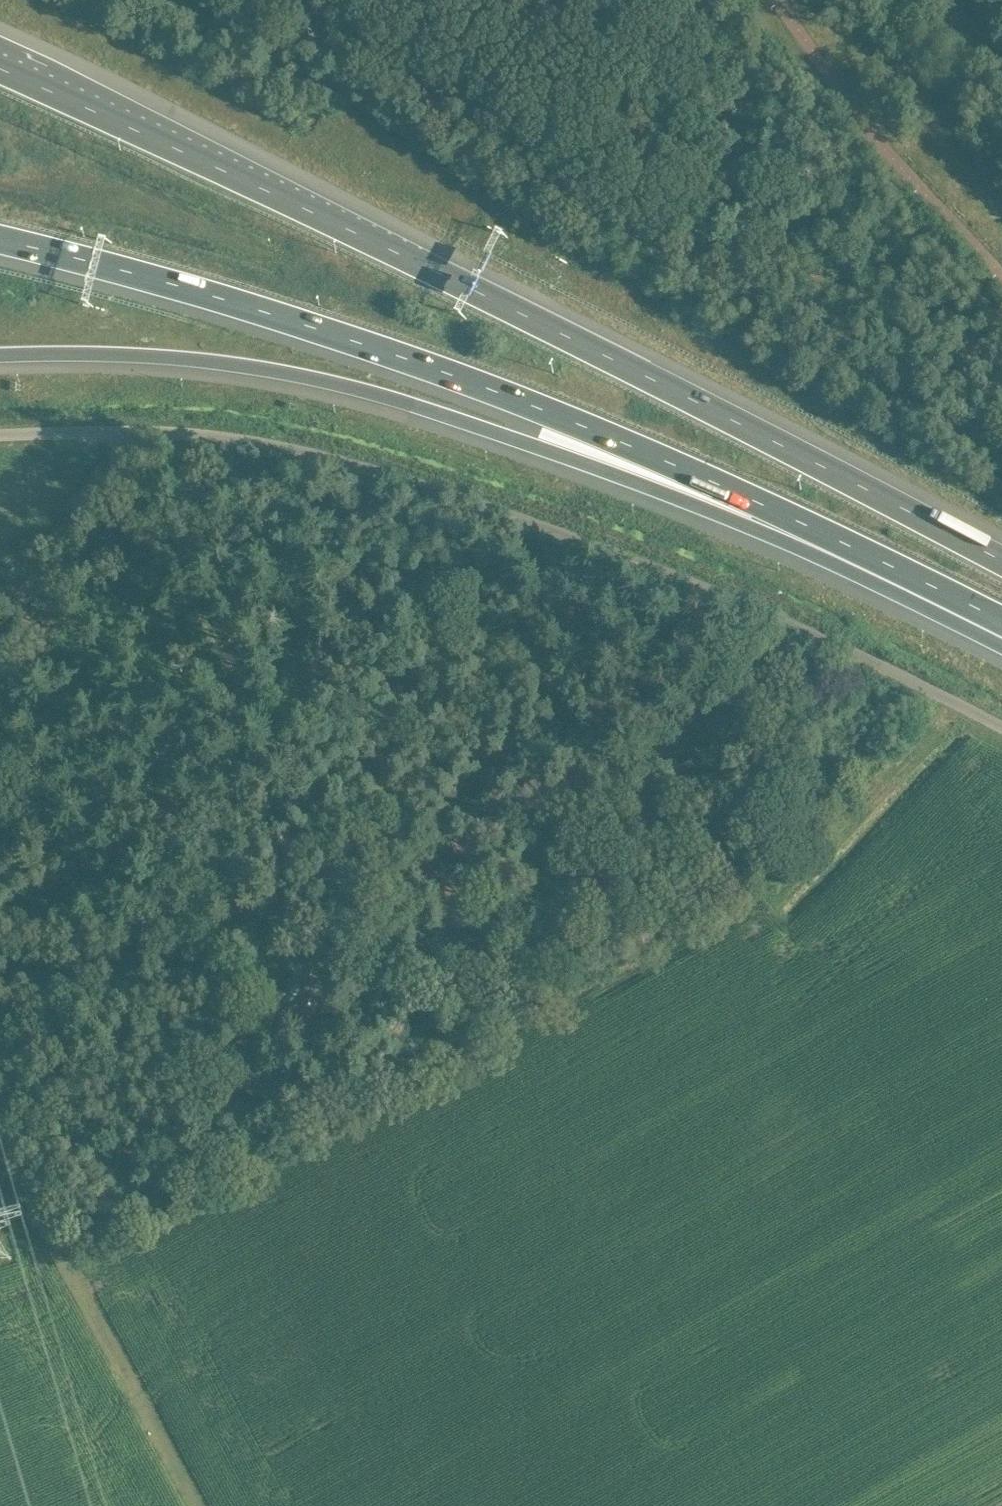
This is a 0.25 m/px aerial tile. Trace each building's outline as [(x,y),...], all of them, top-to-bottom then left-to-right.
[(313,978),(310,983),(308,983),(306,988),(304,987),(297,1005),(260,1019),(269,1041),(314,1023),(329,984),(313,978)]
